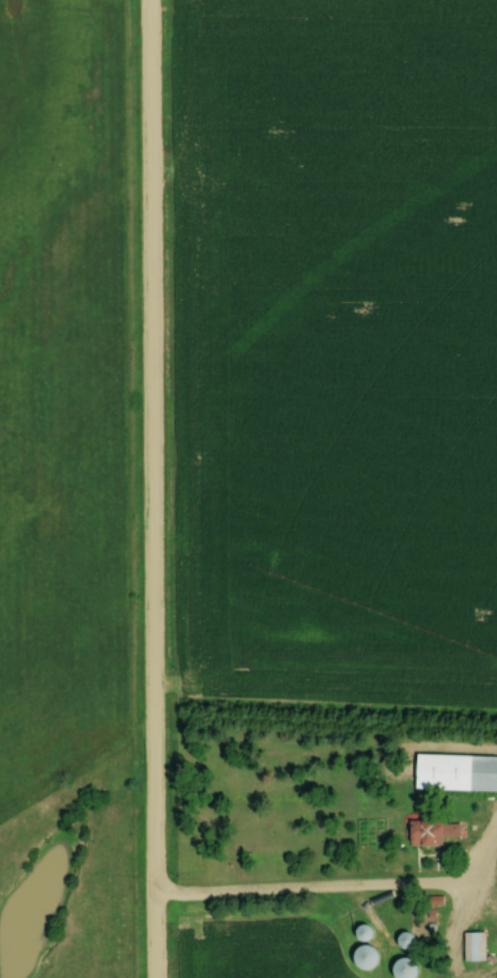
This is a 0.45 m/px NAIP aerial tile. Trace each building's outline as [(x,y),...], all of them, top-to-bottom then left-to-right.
[(414,755),(413,790),(496,792),(496,756),(414,755)] [(409,821),(409,847),(441,847),(441,821),(409,821)] [(368,939),(369,928),(358,927),(357,938),(368,939)] [(399,950),(415,945),(411,932),(396,937),(399,950)] [(484,933),(464,933),(464,962),(484,962),(484,933)] [(373,948),(358,948),(358,971),(373,971),(373,948)] [(412,977),(412,960),(392,960),(392,977),(412,977)]
